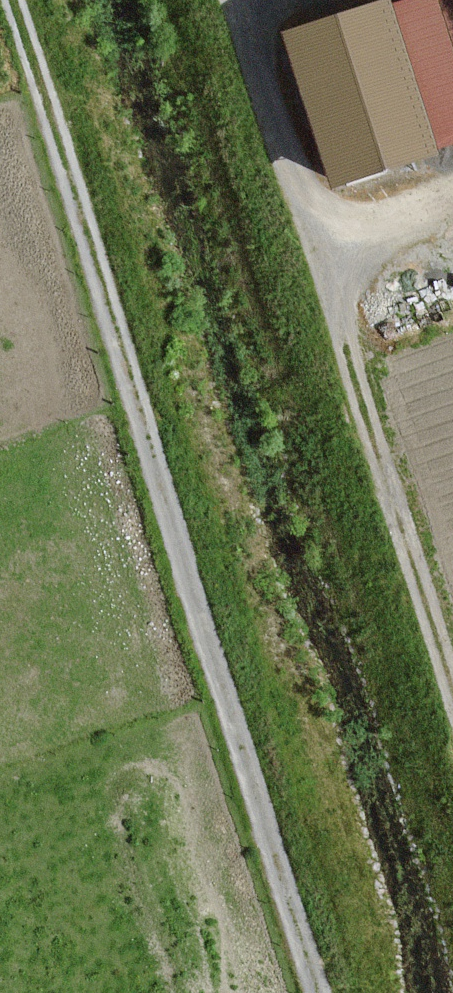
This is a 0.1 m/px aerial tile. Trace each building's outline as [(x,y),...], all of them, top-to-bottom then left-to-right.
[(388,2),(288,34),(337,184),(436,152),(388,2)]
